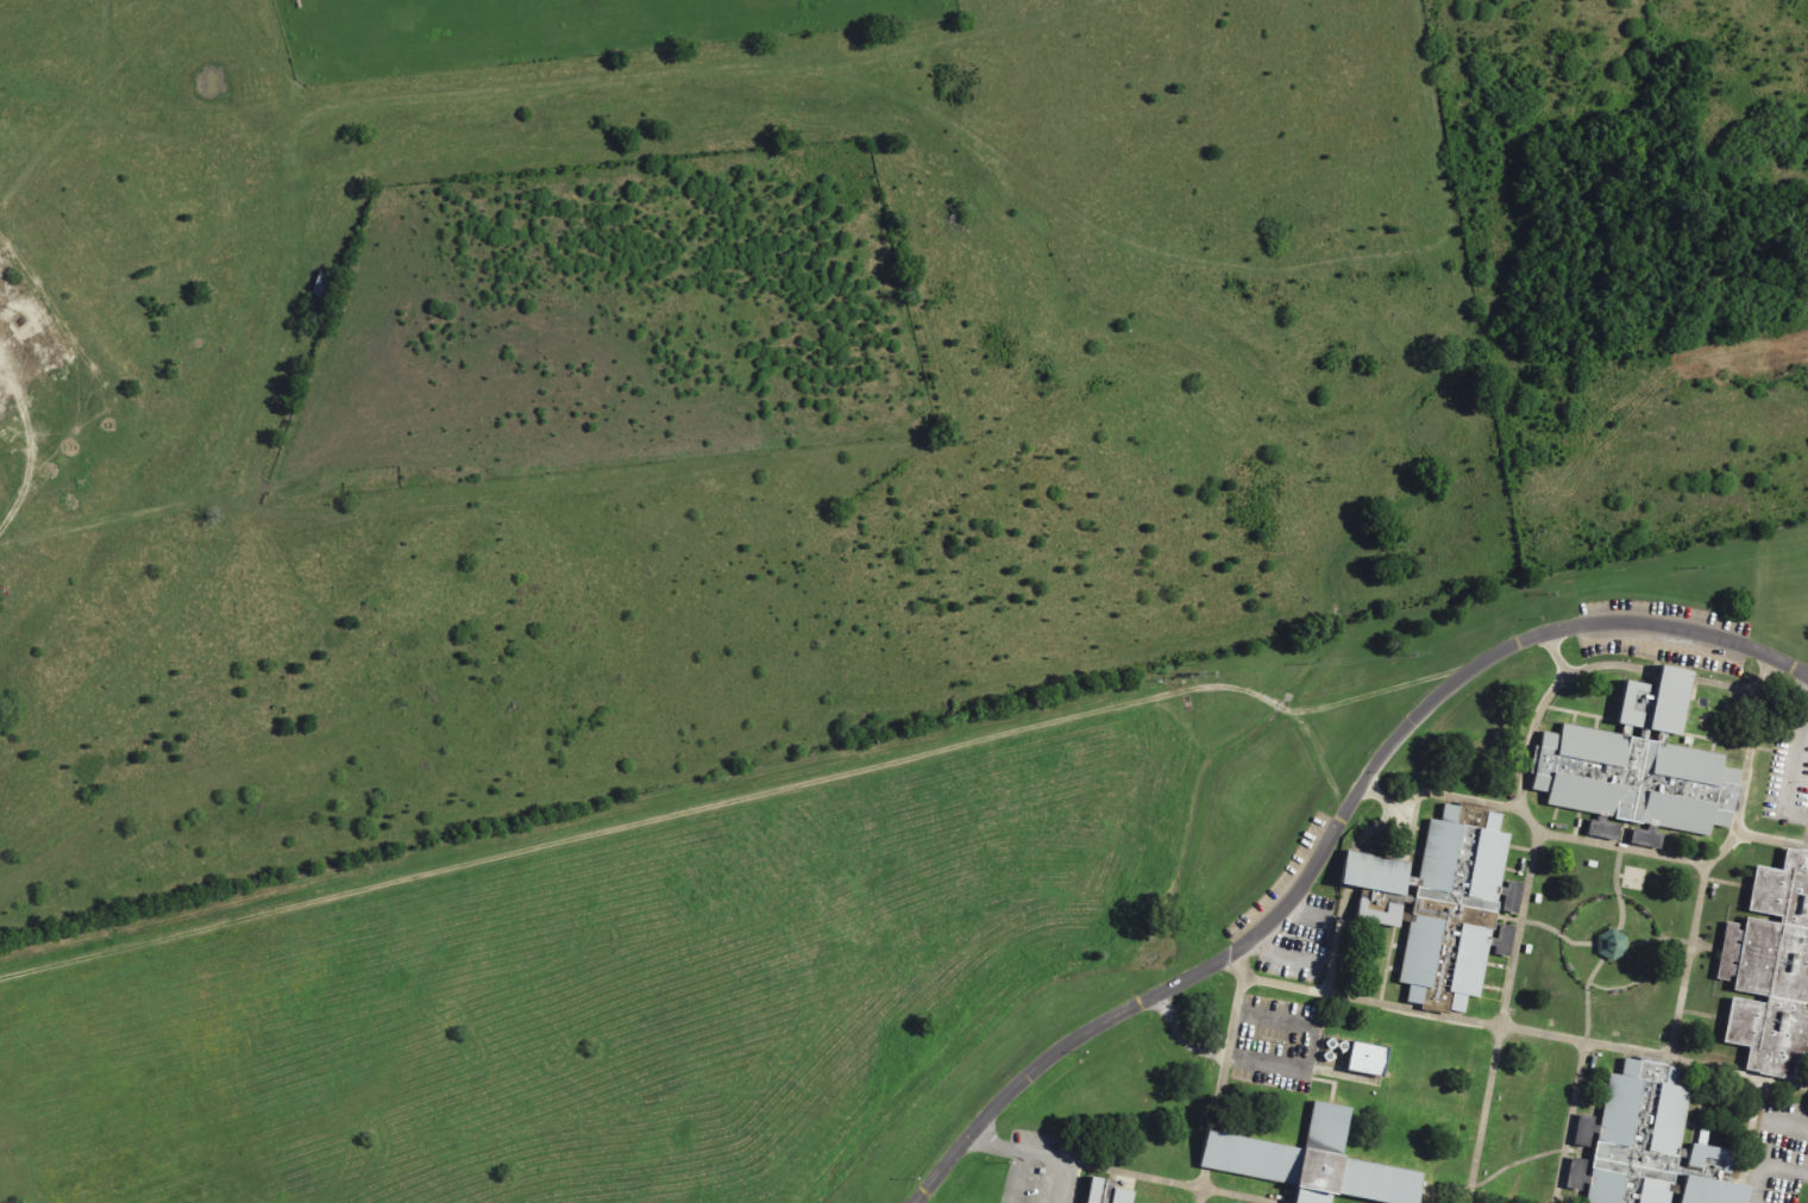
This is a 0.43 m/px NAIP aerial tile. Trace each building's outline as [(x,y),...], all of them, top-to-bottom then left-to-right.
[(1740,769),(1721,766),(1724,752),(1646,741),(1649,731),(1682,735),(1691,670),(1659,665),(1657,684),(1621,679),(1615,723),(1636,727),(1634,735),(1559,723),(1558,733),(1538,731),(1530,789),(1545,791),(1543,808),(1709,832),(1710,825),(1732,828),(1740,769)] [(1416,888),(1446,893),(1447,886),(1462,888),(1459,908),(1483,912),(1482,920),(1480,920),(1478,927),(1492,930),(1497,896),(1503,897),(1501,911),(1517,914),(1522,884),(1502,881),(1509,834),(1498,832),(1501,814),(1442,805),(1439,821),(1427,819),(1416,888)] [(1793,1080),(1796,1056),(1807,1057),(1807,852),(1782,848),(1779,870),(1752,866),(1745,919),(1723,916),(1714,982),(1732,977),(1730,992),(1726,1006),(1721,1044),(1745,1047),(1741,1073),(1793,1080)] [(1338,886),(1403,897),(1409,862),(1344,851),(1338,886)] [(1414,890),(1413,901),(1414,901),(1414,900),(1454,905),(1455,895),(1414,890)] [(1400,905),(1386,903),(1385,913),(1364,911),(1362,924),(1396,929),(1400,905)] [(1428,990),(1440,921),(1409,916),(1398,983),(1408,985),(1405,1002),(1420,1005),(1422,989),(1428,990)] [(1478,999),(1486,951),(1509,955),(1514,927),(1496,924),(1495,931),(1456,925),(1445,993),(1449,994),(1447,1011),(1463,1014),(1466,996),(1478,999)] [(1626,932),(1596,932),(1596,958),(1625,958),(1626,932)] [(1383,1076),(1388,1046),(1351,1040),(1346,1070),(1383,1076)] [(1668,1192),(1677,1195),(1676,1202),(1746,1202),(1749,1185),(1728,1182),(1733,1149),(1702,1145),(1705,1129),(1694,1128),(1690,1149),(1677,1148),(1687,1088),(1676,1085),(1680,1065),(1621,1055),(1619,1074),(1605,1072),(1590,1161),(1568,1158),(1563,1186),(1583,1189),(1581,1202),(1666,1202),(1668,1192)] [(1423,1171),(1416,1202),(1389,1202),(1331,1192),(1329,1202),(1295,1202),(1298,1185),(1198,1166),(1205,1128),(1301,1146),(1311,1098),(1351,1107),(1342,1155),(1423,1171)] [(1574,1146),(1589,1148),(1592,1117),(1576,1115),(1574,1146)] [(1134,1191),(1131,1202),(1082,1202),(1087,1176),(1116,1182),(1115,1188),(1134,1191)]
